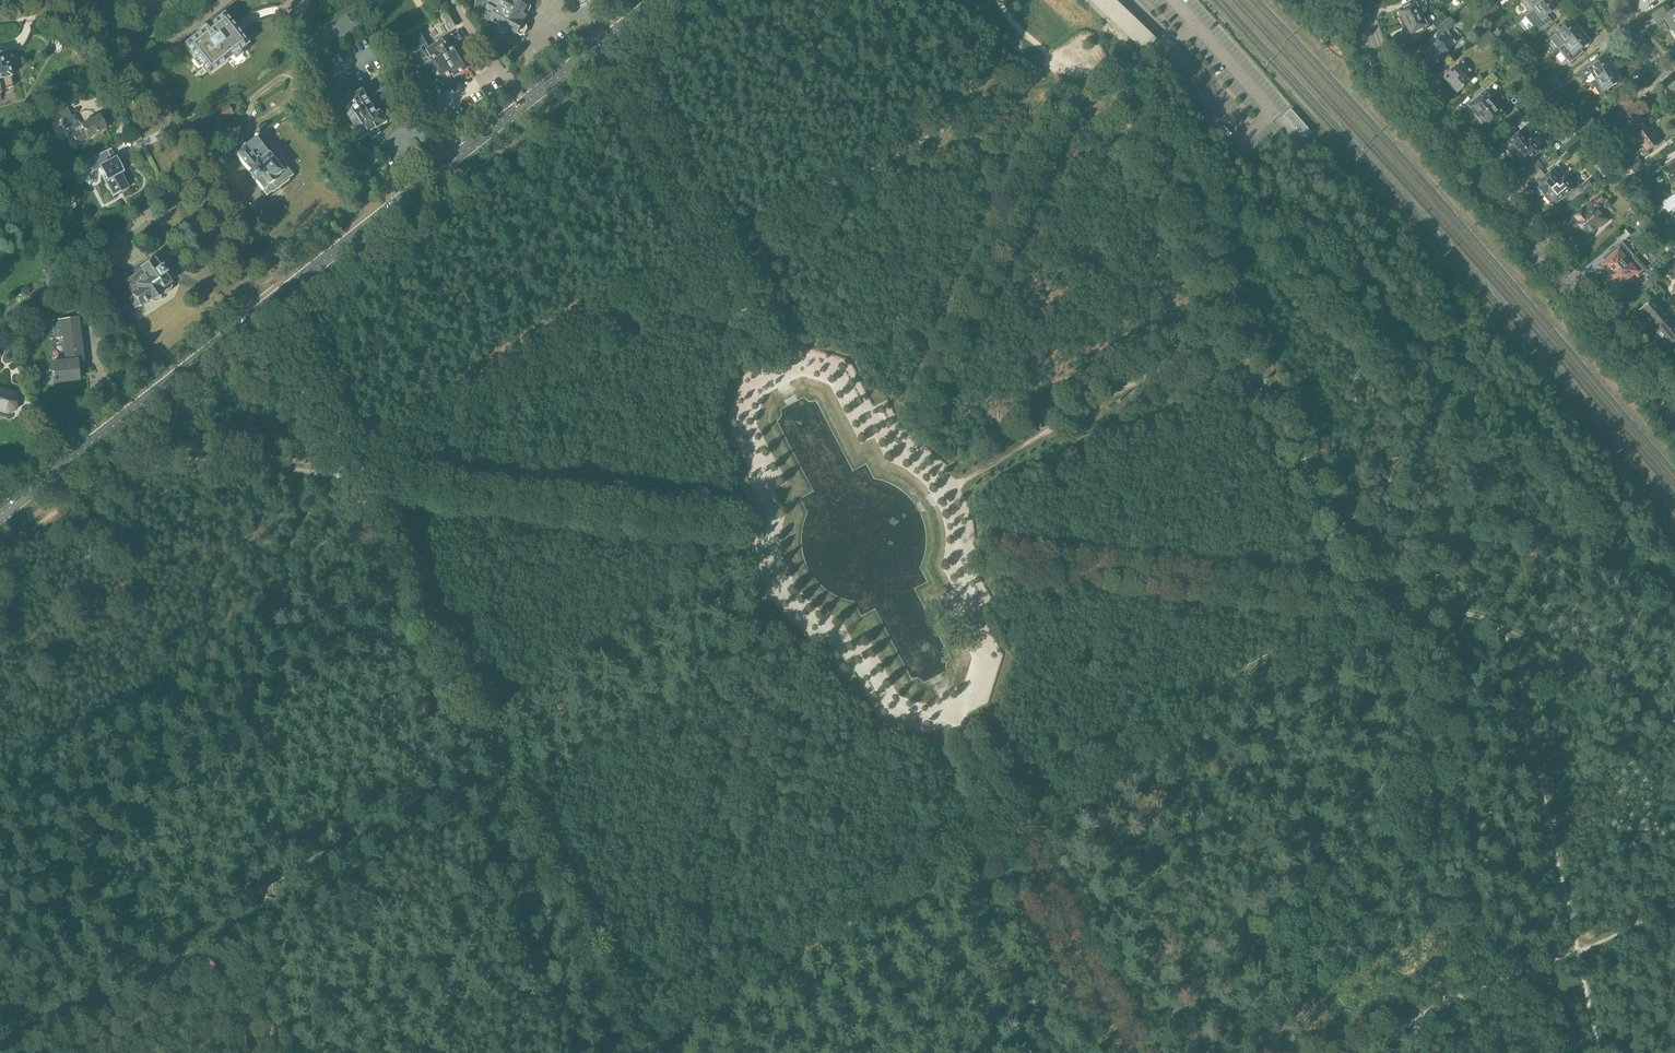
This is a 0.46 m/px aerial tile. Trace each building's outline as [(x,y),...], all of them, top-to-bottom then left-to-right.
[(487,0),(476,0),(476,4),(474,13),(484,16),(492,20),(492,21),(500,25),(498,29),(499,32),(503,34),(507,33),(509,30),(521,37),(525,35),(528,29),(527,26),(523,24),(532,7),(530,3),(525,0),(519,0),(518,0),(516,0),(515,2),(512,0),(492,0),(491,2),(487,0)] [(1145,52),(1157,40),(1114,0),(1089,0),(1145,52)] [(1421,16),(1418,10),(1421,9),(1419,6),(1422,5),(1420,2),(1424,0),(1414,0),(1416,4),(1415,5),(1414,4),(1399,11),(1402,16),(1399,17),(1403,25),(1421,16)] [(1479,17),(1495,5),(1492,0),(1490,0),(1474,11),(1479,17)] [(1533,9),(1545,0),(1523,0),(1520,2),(1528,13),(1533,9)] [(1554,0),(1545,0),(1533,9),(1528,13),(1525,16),(1538,33),(1552,22),(1548,16),(1559,7),(1554,0)] [(1671,29),(1674,27),(1674,2),(1667,6),(1652,15),(1657,24),(1665,19),(1671,29)] [(1495,5),(1479,17),(1482,22),(1499,11),(1495,5)] [(444,14),(452,29),(462,24),(453,9),(444,14)] [(1323,12),(1320,15),(1327,23),(1330,20),(1323,12)] [(1430,23),(1436,29),(1447,19),(1442,13),(1430,23)] [(201,31),(202,32),(187,44),(198,57),(193,61),(199,69),(204,65),(210,73),(232,56),(236,60),(243,54),(240,50),(248,43),(225,14),(210,26),(209,24),(201,31)] [(1421,16),(1403,25),(1406,31),(1409,30),(1411,36),(1427,28),(1426,27),(1429,26),(1426,20),(1423,21),(1421,16)] [(1450,18),(1436,29),(1442,36),(1443,36),(1448,32),(1456,25),(1450,18)] [(1550,39),(1558,49),(1564,45),(1581,31),(1573,21),(1553,37),(1550,39)] [(455,45),(464,39),(459,31),(429,49),(421,35),(411,42),(416,50),(411,52),(420,67),(417,68),(423,77),(426,78),(434,73),(442,86),(444,85),(446,85),(453,81),(454,79),(470,69),(455,45)] [(1590,42),(1581,31),(1564,45),(1558,49),(1570,64),(1584,52),(1582,50),(1590,42)] [(1440,40),(1423,53),(1432,64),(1449,51),(1448,50),(1456,42),(1448,32),(1443,36),(1444,37),(1440,40)] [(1488,32),(1474,43),(1480,51),(1494,39),(1488,32)] [(1521,50),(1521,49),(1516,44),(1510,49),(1515,55),(1521,50)] [(1521,50),(1515,55),(1519,60),(1532,49),(1527,44),(1521,49),(1521,50)] [(1,93),(0,90),(13,86),(11,77),(8,65),(13,64),(14,61),(12,53),(10,52),(0,55),(0,54),(0,93),(1,93)] [(1592,74),(1595,80),(1614,69),(1613,67),(1614,66),(1613,63),(1612,61),(1610,58),(1608,59),(1607,57),(1592,66),(1590,64),(1576,72),(1581,81),(1592,74)] [(1457,93),(1471,81),(1466,75),(1471,71),(1463,61),(1444,78),(1457,93)] [(1595,80),(1592,82),(1599,94),(1621,81),(1618,76),(1620,75),(1615,68),(1614,69),(1595,80)] [(1542,90),(1542,91),(1559,79),(1555,73),(1542,82),(1540,80),(1536,83),(1541,91),(1542,90)] [(1471,112),(1477,120),(1495,105),(1490,98),(1495,95),(1489,87),(1497,80),(1492,74),(1488,78),(1479,85),(1485,93),(1469,107),(1472,111),(1471,112)] [(1563,85),(1559,79),(1542,91),(1546,96),(1563,85)] [(378,128),(388,122),(386,120),(388,119),(389,120),(405,110),(389,85),(373,95),(374,97),(369,100),(363,90),(356,95),(354,93),(348,97),(349,99),(342,104),(356,127),(353,129),(360,140),(369,134),(372,139),(381,133),(378,128)] [(1556,99),(1552,93),(1547,96),(1552,103),(1556,99)] [(63,97),(42,109),(47,118),(49,117),(48,116),(58,111),(63,121),(62,121),(66,128),(73,125),(77,132),(71,135),(76,144),(106,128),(105,127),(107,126),(104,121),(103,122),(99,115),(96,117),(95,116),(91,118),(91,120),(81,125),(75,115),(71,117),(67,108),(68,107),(63,97)] [(1544,97),(1534,107),(1540,113),(1550,104),(1544,97)] [(1631,99),(1622,106),(1638,127),(1644,123),(1640,118),(1649,111),(1641,100),(1635,105),(1631,99)] [(1505,116),(1495,105),(1477,120),(1484,127),(1485,126),(1488,130),(1505,116)] [(216,122),(232,114),(228,106),(212,115),(216,122)] [(1571,123),(1587,113),(1584,107),(1568,118),(1571,123)] [(1284,116),(1287,120),(1294,113),(1291,110),(1284,116)] [(1512,124),(1520,117),(1515,110),(1507,118),(1512,124)] [(1294,113),(1287,120),(1290,123),(1296,118),(1297,117),(1294,113)] [(1580,134),(1595,124),(1589,115),(1574,125),(1580,134)] [(1311,132),(1297,117),(1296,118),(1290,123),(1304,139),(1311,132)] [(1638,127),(1628,135),(1632,140),(1631,141),(1638,150),(1643,146),(1648,152),(1658,143),(1661,141),(1654,132),(1652,134),(1644,123),(1638,127)] [(1513,139),(1503,148),(1511,158),(1527,145),(1522,138),(1527,134),(1523,130),(1513,138),(1513,139)] [(1565,144),(1575,136),(1571,131),(1560,139),(1565,144)] [(289,178),(293,175),(280,159),(281,155),(276,150),(273,149),(261,134),(258,136),(257,135),(255,136),(256,138),(245,146),(244,145),(242,146),(243,147),(235,153),(252,175),(251,176),(255,180),(267,195),(272,192),(273,193),(290,179),(289,178)] [(1577,136),(1563,147),(1570,155),(1584,144),(1577,136)] [(1527,145),(1511,158),(1517,165),(1520,162),(1523,166),(1534,157),(1535,158),(1545,150),(1541,145),(1536,138),(1531,142),(1527,145)] [(113,196),(129,188),(121,173),(123,172),(111,150),(112,150),(111,148),(85,162),(85,163),(88,161),(93,172),(91,173),(101,168),(107,179),(105,181),(113,196)] [(1648,176),(1661,168),(1657,162),(1644,170),(1648,176)] [(1674,181),(1674,162),(1662,170),(1671,184),(1674,181)] [(1546,177),(1535,186),(1544,196),(1563,180),(1567,176),(1557,166),(1545,176),(1546,177)] [(1630,168),(1620,174),(1624,181),(1634,174),(1630,168)] [(1600,182),(1609,192),(1612,189),(1623,202),(1630,196),(1610,173),(1600,182)] [(1563,180),(1544,196),(1550,203),(1553,200),(1556,204),(1567,195),(1567,196),(1577,187),(1580,185),(1570,174),(1567,176),(1563,180)] [(1578,189),(1583,195),(1595,186),(1589,179),(1578,189)] [(1574,231),(1579,237),(1580,237),(1581,238),(1582,238),(1583,238),(1584,238),(1585,238),(1586,238),(1593,231),(1592,230),(1603,220),(1595,212),(1602,206),(1600,205),(1606,199),(1602,194),(1589,205),(1575,217),(1576,218),(1571,223),(1576,229),(1574,231)] [(1661,203),(1667,212),(1674,207),(1674,194),(1671,197),(1661,203)] [(1605,263),(1602,265),(1611,275),(1634,256),(1629,251),(1625,247),(1622,242),(1621,242),(1620,243),(1603,257),(1604,259),(1603,260),(1605,263)] [(1634,256),(1611,275),(1620,286),(1623,284),(1634,274),(1638,277),(1645,272),(1646,270),(1634,256)] [(171,288),(172,287),(164,275),(166,274),(162,267),(160,268),(154,260),(142,269),(142,270),(124,282),(133,294),(134,295),(128,298),(135,308),(140,305),(141,306),(150,300),(151,301),(152,301),(155,302),(161,298),(161,295),(161,294),(163,293),(166,294),(170,291),(171,288)] [(1646,270),(1645,272),(1649,276),(1658,269),(1654,263),(1646,270)] [(49,288),(58,287),(57,276),(48,277),(49,288)] [(1650,277),(1639,286),(1644,292),(1655,283),(1650,277)] [(1674,311),(1674,306),(1674,304),(1663,313),(1652,301),(1641,311),(1655,327),(1674,311)] [(1655,327),(1670,345),(1673,342),(1674,343),(1674,327),(1671,322),(1674,319),(1674,311),(1655,327)] [(79,318),(55,320),(56,333),(64,332),(67,360),(51,362),(50,371),(55,372),(56,382),(79,380),(77,360),(83,360),(79,318)] [(19,401),(16,393),(0,389),(0,411),(9,413),(17,410),(19,401)]
